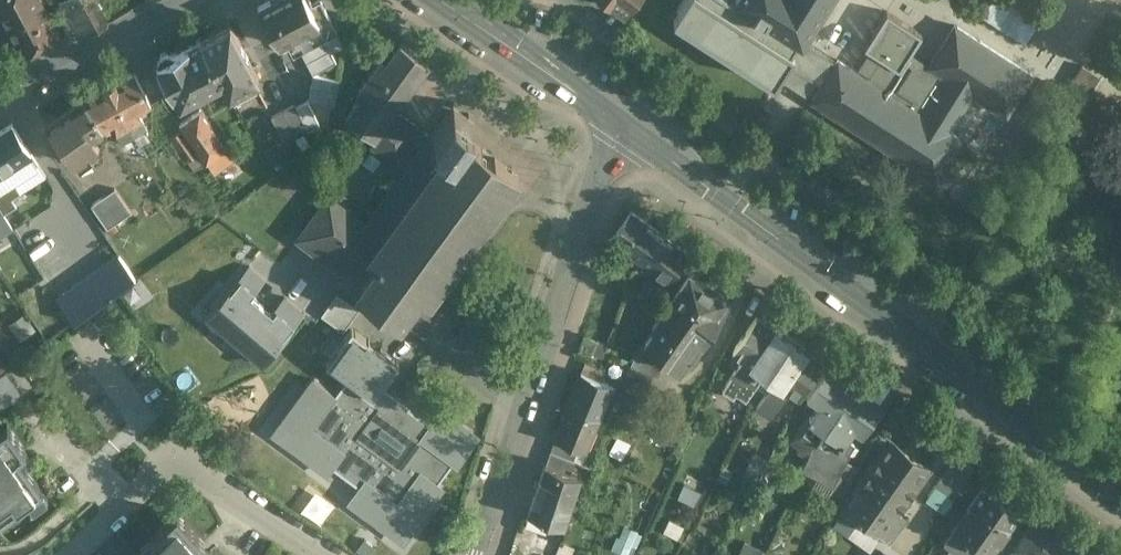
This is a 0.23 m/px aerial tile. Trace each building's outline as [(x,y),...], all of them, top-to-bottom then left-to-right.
[(22,57),(60,36),(41,0),(0,0),(0,16),(22,57)] [(59,2),(79,38),(109,22),(97,0),(62,0),(59,2)] [(258,6),(278,43),(286,39),(288,43),(295,39),(319,27),(317,22),(319,21),(310,3),(308,0),(269,0),(258,6)] [(321,0),(316,0),(310,3),(319,21),(317,22),(319,27),(295,39),(301,49),(324,37),(337,30),(321,0)] [(625,8),(631,0),(614,0),(625,8)] [(675,13),(777,77),(790,56),(793,58),(793,57),(826,77),(838,58),(802,37),(777,22),(754,59),(713,34),(735,0),(683,0),(675,13)] [(713,34),(754,59),(777,22),(802,37),(826,0),(735,0),(713,34)] [(879,55),(866,76),(838,58),(826,77),(813,99),(935,175),(960,134),(950,128),(973,90),(1006,111),(1031,70),(956,23),(930,64),(910,51),(922,32),(887,10),(865,46),(879,55)] [(229,21),(200,36),(222,78),(229,91),(259,75),(229,21)] [(200,36),(173,51),(167,49),(161,52),(159,58),(157,59),(180,100),(222,78),(200,36)] [(324,37),(301,49),(313,73),(336,60),(324,37)] [(386,61),(382,58),(356,93),(361,96),(346,117),(374,137),(395,109),(429,62),(401,42),(386,61)] [(148,126),(139,108),(151,102),(136,71),(110,84),(135,133),(148,126)] [(340,78),(313,73),(308,99),(335,104),(340,78)] [(135,133),(110,84),(83,98),(103,127),(113,122),(122,140),(135,133)] [(83,98),(47,123),(74,162),(99,144),(92,135),(103,127),(83,98)] [(320,122),(308,99),(296,105),(307,126),(308,128),(320,122)] [(295,102),(271,114),(283,138),(307,126),(296,105),(295,102)] [(443,118),(430,135),(428,134),(419,146),(419,147),(420,148),(414,157),(412,156),(404,167),(404,168),(405,169),(399,177),(392,175),(385,185),(389,191),(383,199),(381,198),(372,211),(373,212),(366,223),(328,196),(299,236),(361,281),(359,287),(398,316),(402,312),(434,335),(453,309),(431,292),(517,174),(462,133),(474,117),(469,113),(469,114),(459,107),(459,106),(454,102),(451,105),(452,106),(445,114),(444,114),(442,118),(443,118)] [(235,157),(200,107),(180,121),(182,125),(199,149),(207,160),(215,171),(235,157)] [(423,129),(395,109),(374,137),(375,138),(371,144),(398,164),(398,163),(404,167),(412,156),(406,152),(414,142),(419,146),(428,134),(422,130),(423,129)] [(0,131),(0,208),(3,212),(16,204),(12,197),(21,191),(12,178),(37,162),(12,123),(0,131)] [(199,149),(182,125),(170,134),(186,157),(187,157),(199,149)] [(199,149),(187,157),(194,169),(207,160),(199,149)] [(131,210),(115,186),(91,203),(107,226),(131,210)] [(12,227),(3,212),(0,208),(0,234),(12,227)] [(660,232),(631,211),(611,238),(640,259),(660,232)] [(689,253),(660,232),(640,259),(660,274),(669,280),(689,253)] [(75,265),(60,242),(40,255),(50,271),(43,275),(48,282),(75,265)] [(119,253),(58,298),(74,320),(75,321),(135,276),(119,253)] [(272,311),(251,293),(264,277),(248,265),(220,298),(218,296),(215,299),(216,300),(205,312),(262,360),(303,311),(285,295),(272,311)] [(706,283),(691,272),(653,327),(654,328),(645,341),(644,343),(664,358),(683,371),(704,339),(705,340),(726,309),(727,309),(728,308),(720,303),(725,297),(721,294),(722,291),(708,281),(706,283)] [(669,280),(660,274),(644,297),(652,303),(669,280)] [(357,308),(336,292),(320,313),(341,329),(350,317),(357,308)] [(58,298),(49,304),(66,326),(74,320),(58,298)] [(409,360),(350,317),(341,329),(316,365),(344,385),(338,394),(311,375),(270,433),(328,474),(333,467),(358,485),(347,501),(406,543),(485,433),(443,403),(435,415),(392,384),(409,360)] [(774,329),(756,317),(733,351),(743,358),(755,366),(766,373),(791,337),(776,327),(774,329)] [(608,343),(583,334),(578,346),(603,355),(608,343)] [(664,358),(644,343),(645,341),(641,337),(630,365),(650,373),(655,375),(664,358)] [(805,347),(791,337),(766,373),(776,380),(758,406),(770,415),(788,388),(798,395),(821,362),(804,350),(805,347)] [(755,366),(743,358),(725,384),(737,392),(755,366)] [(606,369),(585,361),(581,371),(582,372),(601,379),(606,369)] [(650,373),(630,365),(613,407),(633,416),(650,373)] [(766,373),(755,366),(737,392),(747,399),(766,373)] [(827,368),(807,396),(809,397),(821,405),(835,415),(854,387),(827,368)] [(611,385),(582,373),(582,372),(581,371),(580,373),(570,399),(569,399),(567,404),(599,417),(610,391),(614,393),(616,387),(613,386),(613,385),(612,385),(611,385)] [(0,376),(0,409),(21,394),(5,373),(2,375),(0,376)] [(766,373),(747,399),(758,406),(776,380),(766,373)] [(882,406),(854,387),(835,415),(861,433),(861,434),(863,435),(882,406)] [(599,417),(567,404),(567,405),(555,435),(554,437),(555,438),(556,438),(556,437),(578,447),(585,450),(586,451),(587,449),(599,417)] [(821,405),(812,417),(811,416),(810,417),(811,418),(811,419),(809,418),(800,431),(809,437),(805,443),(812,448),(817,442),(835,415),(821,405)] [(633,416),(613,407),(607,421),(628,429),(633,416)] [(861,433),(835,415),(817,442),(803,468),(832,484),(846,459),(861,434),(861,433)] [(0,430),(0,520),(43,489),(27,467),(34,462),(7,425),(0,430)] [(578,447),(556,437),(556,438),(555,438),(551,450),(573,459),(578,447)] [(892,440),(859,487),(864,490),(850,509),(858,514),(857,516),(860,519),(861,517),(889,537),(904,516),(897,511),(929,466),(917,458),(918,456),(918,454),(917,451),(916,450),(912,447),(910,446),(908,446),(907,446),(905,447),(903,448),(892,440)] [(573,459),(551,450),(546,463),(571,471),(575,459),(573,459)] [(956,456),(928,495),(941,505),(954,488),(955,489),(955,488),(957,490),(973,468),(956,456)] [(832,484),(830,488),(842,494),(858,466),(846,459),(832,484)] [(546,463),(545,462),(536,488),(573,500),(582,475),(571,471),(546,463)] [(984,486),(944,542),(963,554),(990,554),(1020,512),(1000,497),(1005,490),(989,479),(984,486)] [(573,500),(536,488),(528,513),(564,525),(573,500)] [(1038,515),(1010,554),(1017,554),(1021,548),(1032,554),(1056,554),(1069,536),(1038,515)] [(147,554),(208,554),(177,521),(153,543),(156,546),(147,554)] [(634,554),(641,530),(622,524),(615,548),(634,554)] [(557,542),(536,534),(531,547),(552,554),(557,542)] [(1069,536),(1056,554),(1095,554),(1069,536)] [(531,547),(528,554),(551,554),(552,554),(531,547)]
